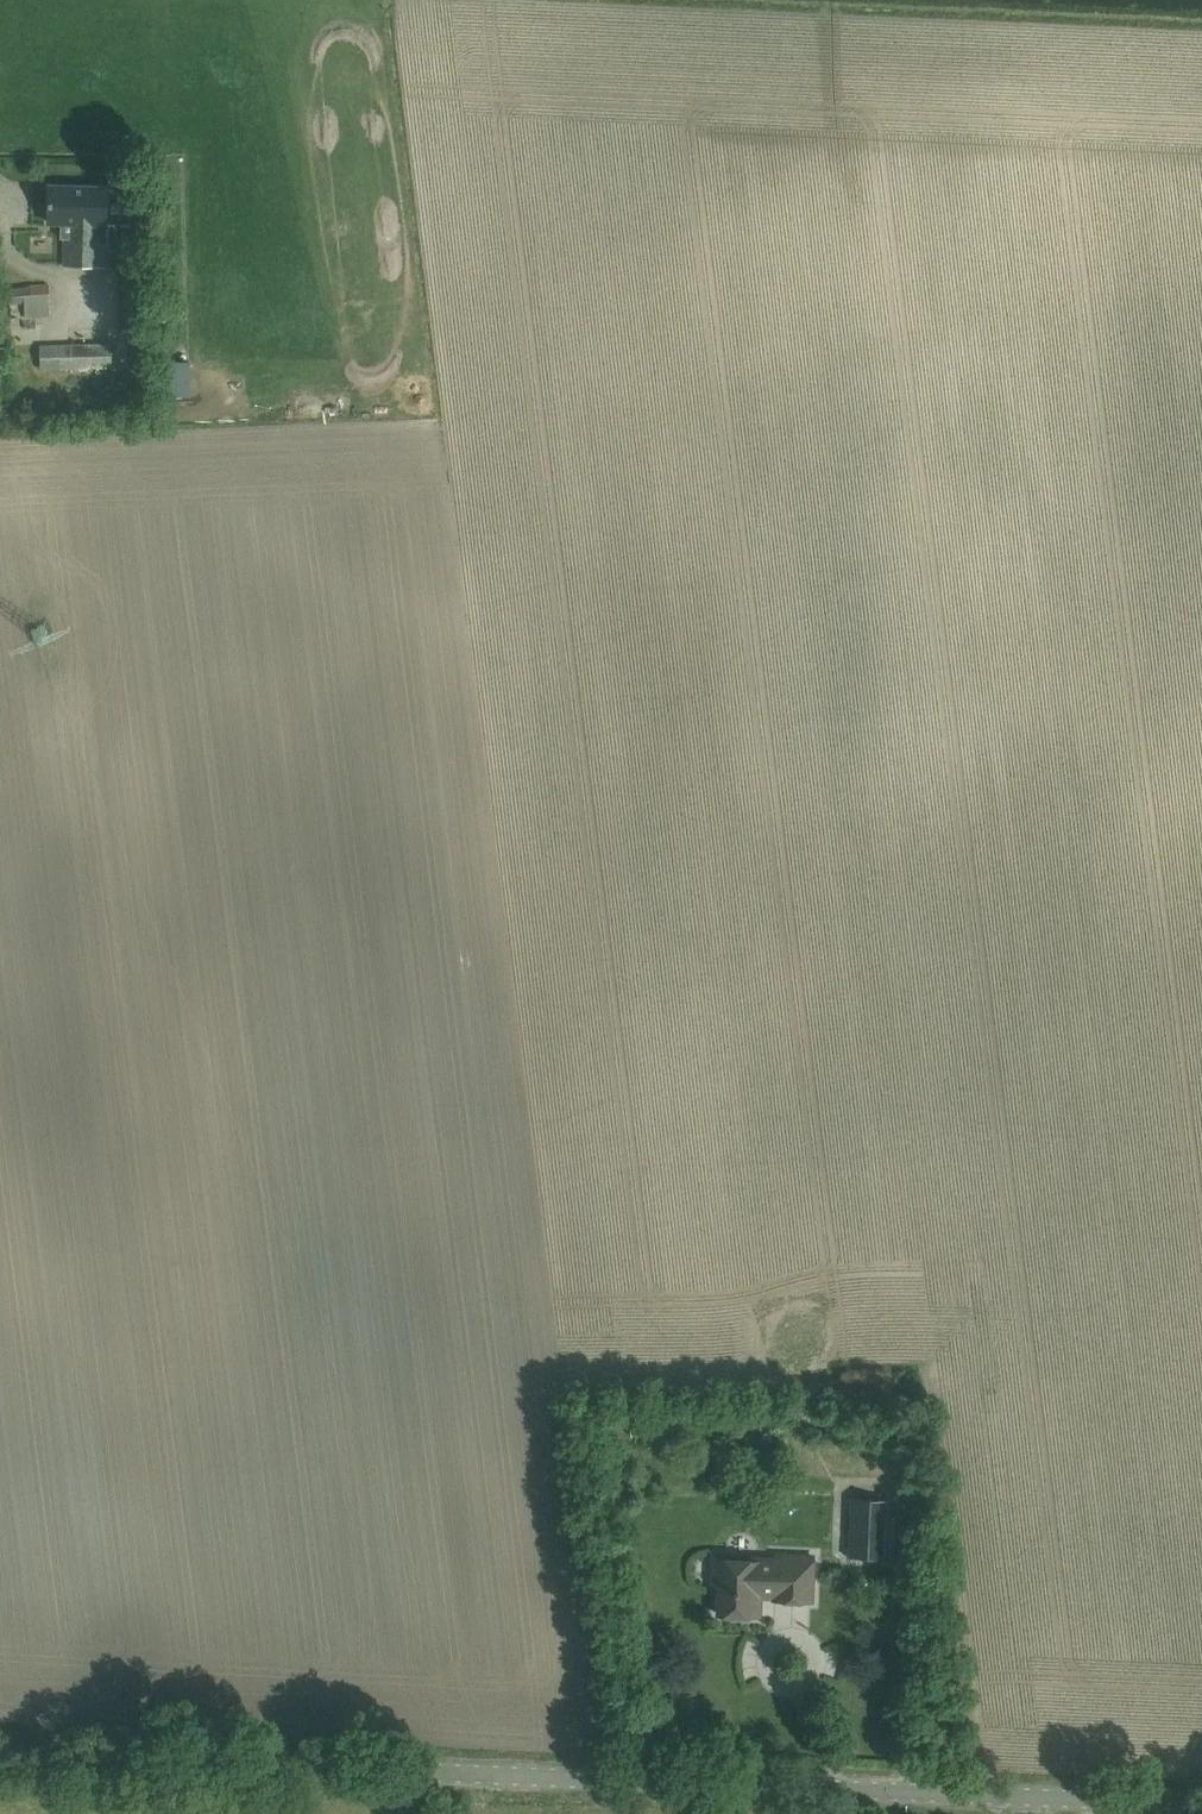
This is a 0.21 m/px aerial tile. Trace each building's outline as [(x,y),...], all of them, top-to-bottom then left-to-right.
[(106,222),(107,187),(49,185),(48,220),(62,221),(61,238),(63,238),(63,265),(101,265),(102,241),(105,241),(105,222),(106,222)] [(50,315),(47,284),(29,285),(29,287),(9,288),(9,302),(24,301),(25,317),(50,315)] [(40,369),(111,367),(111,341),(39,344),(40,369)] [(849,1558),(888,1559),(891,1499),(852,1497),(849,1558)] [(811,1601),(813,1556),(776,1555),(776,1560),(714,1557),(713,1584),(720,1584),(718,1615),(759,1616),(760,1599),(811,1601)]
